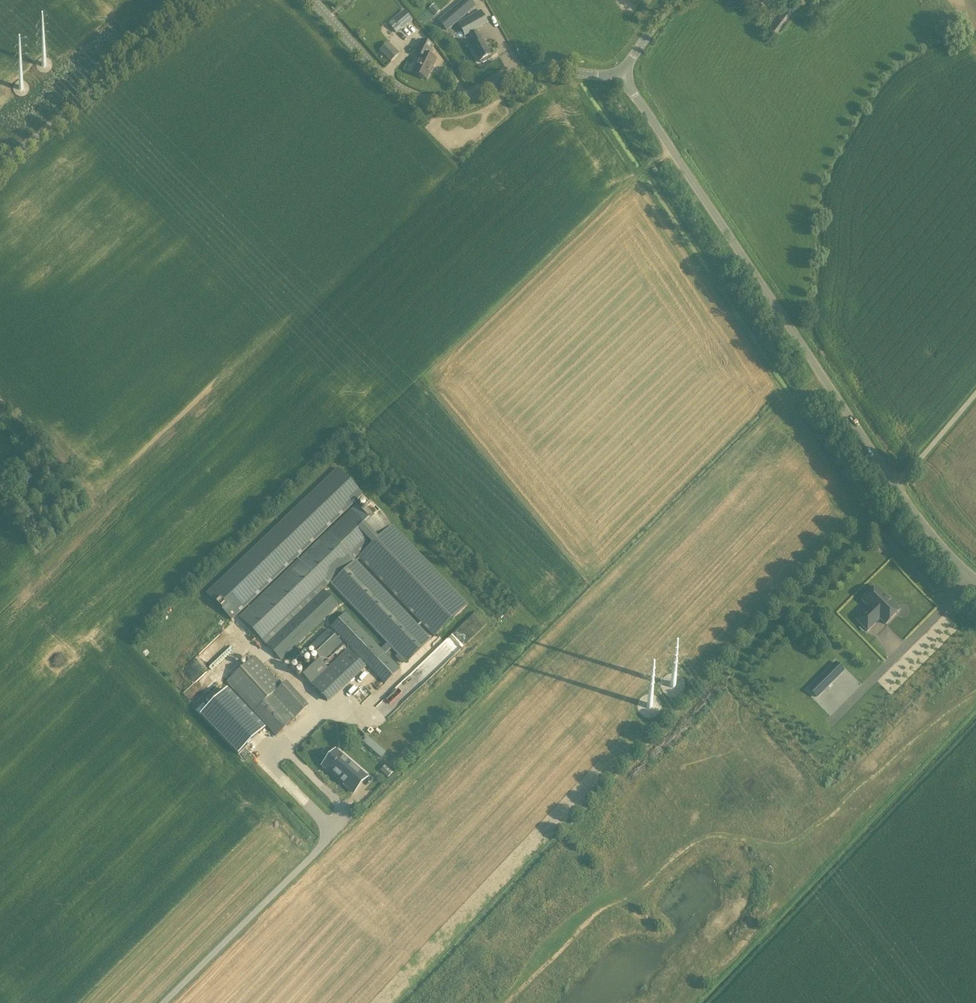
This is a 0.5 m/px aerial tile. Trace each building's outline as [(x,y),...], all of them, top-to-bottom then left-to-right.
[(440,21),(449,31),(478,5),(474,0),(463,0),(440,21)] [(434,4),(429,9),(435,16),(440,11),(434,4)] [(388,24),(396,34),(412,20),(404,10),(388,24)] [(465,36),(481,28),(489,23),(482,10),(474,14),(458,23),(465,36)] [(477,32),(471,36),(476,46),(472,49),(480,63),(491,57),(477,32)] [(433,68),(437,60),(429,56),(434,47),(422,41),(415,54),(420,57),(412,74),(427,81),(431,73),(433,69),(433,68)] [(391,62),(399,53),(388,42),(380,51),(391,62)] [(335,471),(334,470),(306,497),(306,498),(292,512),(291,511),(262,539),(263,540),(249,554),(248,553),(219,580),(220,581),(206,594),(231,620),(354,502),(362,495),(337,469),(335,471)] [(239,617),(264,643),(389,523),(370,503),(362,510),(356,504),(239,617)] [(391,526),(358,557),(433,636),(437,632),(466,604),(391,526)] [(379,649),(344,613),(330,627),(349,647),(384,683),(398,669),(383,653),(390,646),(406,662),(429,639),(354,561),(330,583),(387,642),(379,649)] [(885,625),(899,611),(875,588),(861,601),(868,608),(856,621),(866,632),(879,619),(885,625)] [(339,607),(323,590),(266,645),(281,662),(339,607)] [(785,613),(782,609),(776,616),(780,619),(785,613)] [(471,622),(476,625),(474,628),(481,631),(486,622),(475,616),(471,622)] [(326,630),(308,648),(309,650),(321,662),(341,643),(335,636),(326,630)] [(319,661),(303,676),(311,685),(326,701),(362,667),(347,650),(327,669),(319,661)] [(276,737),(309,707),(286,683),(282,686),(255,657),(226,683),(276,737)] [(843,671),(835,663),(808,690),(816,697),(843,671)] [(200,717),(237,756),(243,750),(264,730),(226,691),(200,717)] [(363,742),(381,758),(385,753),(367,737),(363,742)] [(366,777),(342,756),(329,772),(353,792),(366,777)] [(393,773),(389,769),(384,775),(388,778),(393,773)]
